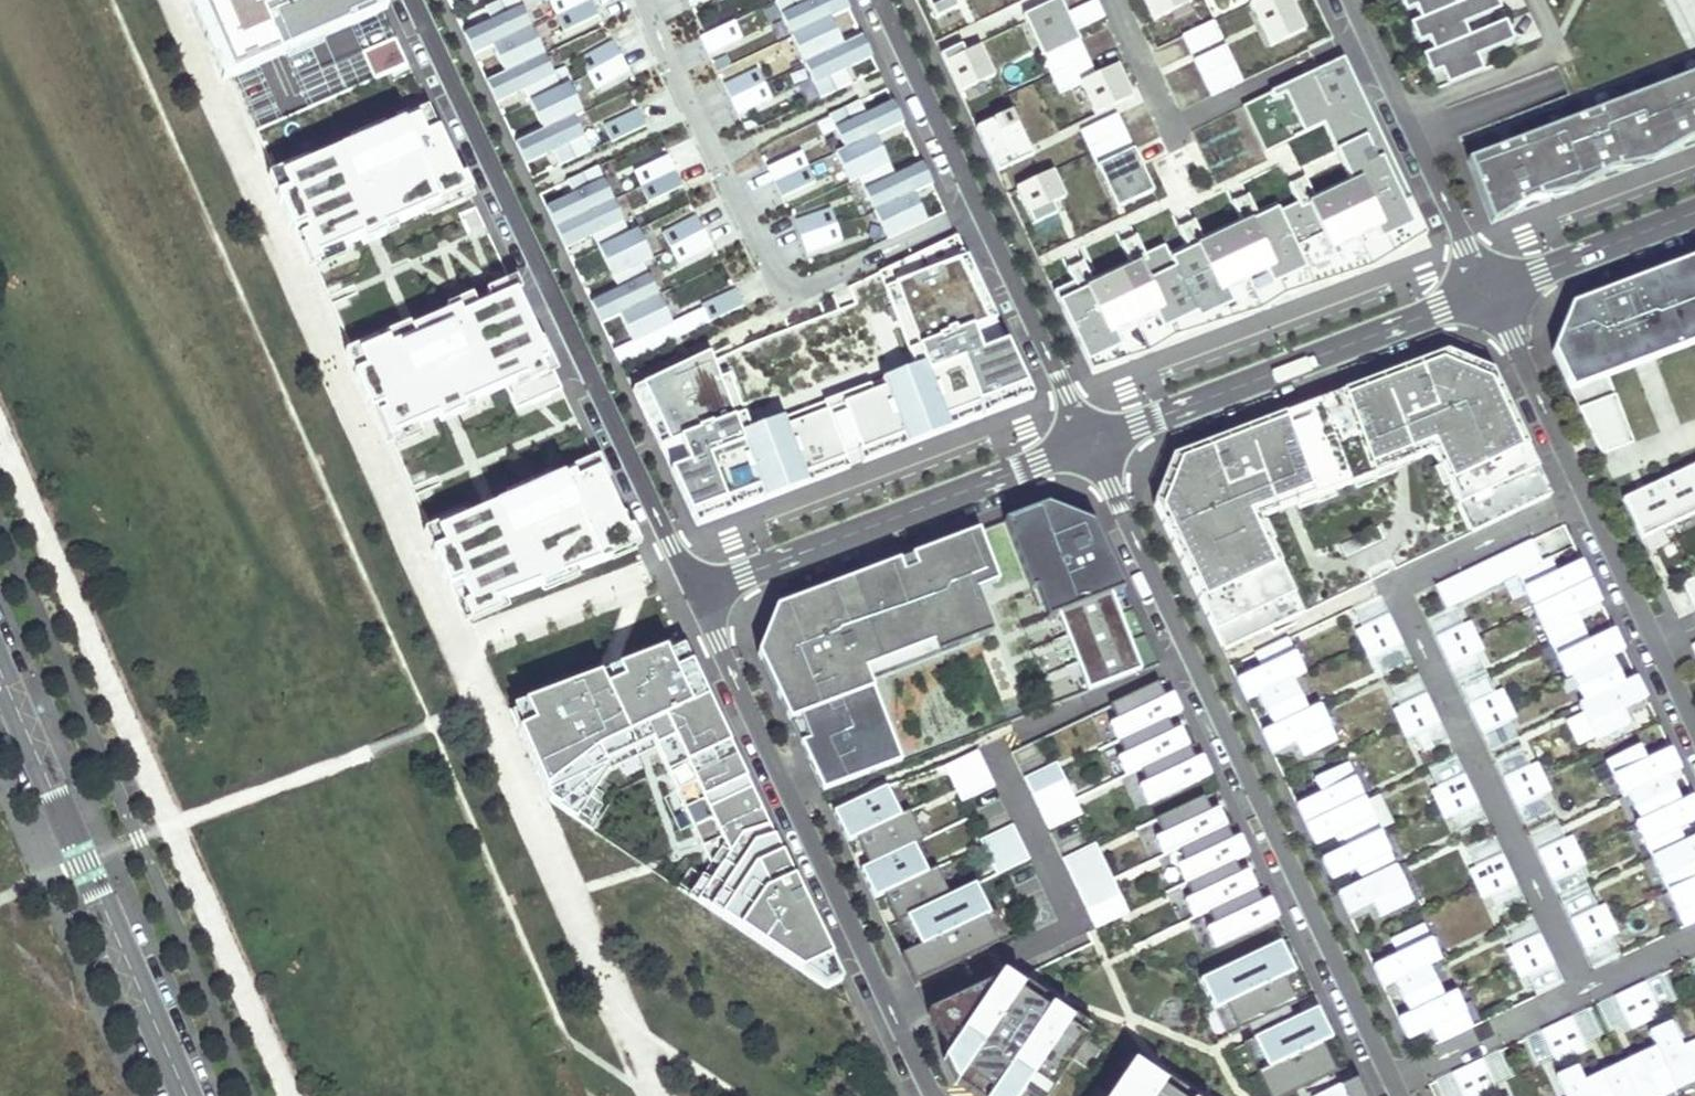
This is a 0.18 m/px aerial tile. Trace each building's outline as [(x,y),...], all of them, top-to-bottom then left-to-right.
[(227,82),(237,78),(203,0),(191,0),(227,82)] [(237,78),(290,54),(325,39),(380,15),(373,0),(203,0),(237,78)] [(387,0),(373,0),(380,15),(391,10),(387,0)] [(521,0),(497,0),(486,6),(493,20),(465,33),(474,54),(493,44),(532,25),(521,0)] [(556,15),(588,0),(549,0),(556,15)] [(556,15),(563,30),(599,13),(593,0),(588,0),(556,15)] [(850,9),(846,0),(816,0),(814,1),(814,0),(780,0),(776,2),(792,36),(832,18),(850,9)] [(935,21),(959,9),(954,0),(925,0),(935,21)] [(1023,17),(1075,125),(1133,97),(1118,65),(1096,75),(1074,31),(1104,17),(1096,0),(1066,14),(1060,0),(1058,0),(1023,17)] [(1192,0),(1145,0),(1155,21),(1193,2),(1192,0)] [(1292,0),(1260,0),(1248,6),(1258,26),(1269,48),(1306,30),(1292,0)] [(1451,0),(1400,0),(1403,8),(1414,4),(1419,16),(1419,17),(1452,4),(1452,3),(1451,0)] [(1409,21),(1417,39),(1427,35),(1432,48),(1432,49),(1465,35),(1465,34),(1459,19),(1497,3),(1496,1),(1496,0),(1458,0),(1452,3),(1452,4),(1419,17),(1419,16),(1409,21)] [(832,18),(792,36),(806,64),(845,45),(832,18)] [(1481,67),(1475,52),(1511,38),(1509,33),(1503,18),(1465,34),(1465,35),(1432,49),(1432,48),(1422,52),(1430,71),(1440,67),(1446,82),(1481,67)] [(744,37),(736,21),(702,38),(710,54),(744,37)] [(1213,21),(1182,36),(1190,54),(1221,39),(1213,21)] [(493,44),(506,72),(546,53),(532,25),(493,44)] [(873,56),(863,36),(845,45),(806,64),(822,98),(854,83),(847,69),(873,56)] [(325,39),(290,54),(292,60),(328,44),(325,39)] [(580,57),(589,72),(621,54),(613,39),(580,57)] [(406,70),(394,45),(361,59),(373,85),(406,70)] [(1225,46),(1194,61),(1211,96),(1242,82),(1225,46)] [(961,47),(940,56),(959,94),(994,77),(980,47),(965,54),(961,47)] [(506,72),(487,80),(497,101),(524,87),(531,101),(561,86),(546,53),(506,72)] [(621,54),(589,72),(597,86),(629,68),(621,54)] [(1053,295),(1087,366),(1193,315),(1197,323),(1283,283),(1287,291),(1421,227),(1370,120),(1368,115),(1358,119),(1349,101),(1359,96),(1343,59),(1270,95),(1273,100),(1286,93),(1305,133),(1322,126),(1331,122),(1344,149),(1351,146),(1366,176),(1350,184),(1346,176),(1311,193),(1324,219),(1308,226),(1296,200),(1277,209),(1273,201),(1254,210),(1266,234),(1250,242),(1238,218),(1200,236),(1212,260),(1196,268),(1184,243),(1166,252),(1162,244),(1143,253),(1155,278),(1139,286),(1130,268),(1092,286),(1101,304),(1085,311),(1073,286),(1053,295)] [(759,68),(725,85),(732,100),(766,83),(759,68)] [(1668,84),(1592,113),(1510,145),(1466,163),(1491,226),(1531,202),(1572,195),(1610,172),(1652,163),(1690,141),(1694,140),(1694,74),(1668,84)] [(561,86),(531,101),(544,129),(575,115),(584,111),(570,82),(561,86)] [(732,100),(739,115),(773,98),(766,83),(732,100)] [(1273,100),(1270,95),(1242,108),(1264,153),(1305,133),(1286,93),(1273,100)] [(1368,115),(1359,96),(1349,101),(1358,119),(1368,115)] [(877,135),(904,122),(895,102),(867,116),(860,101),(830,115),(846,149),(877,135)] [(431,109),(412,117),(414,123),(421,120),(427,134),(440,129),(431,109)] [(605,125),(613,140),(647,124),(639,109),(605,125)] [(1029,150),(1011,112),(976,129),(996,173),(1032,156),(1030,153),(1029,150)] [(544,129),(516,142),(526,162),(554,149),(561,163),(591,149),(575,115),(544,129)] [(1118,116),(1081,133),(1118,211),(1154,193),(1118,116)] [(376,152),(359,160),(354,149),(346,152),(309,169),(285,179),(291,194),(280,199),(295,237),(303,233),(308,231),(320,260),(344,249),(363,241),(398,226),(424,214),(440,207),(437,199),(467,186),(463,177),(440,129),(427,134),(421,120),(414,123),(386,135),(372,141),(376,152)] [(1344,149),(1331,122),(1322,126),(1346,176),(1350,184),(1366,176),(1351,146),(1344,149)] [(386,135),(384,130),(344,147),(346,152),(354,149),(359,160),(376,152),(372,141),(386,135)] [(860,178),(860,177),(890,163),(877,135),(846,149),(837,153),(851,182),(860,178)] [(768,167),(775,182),(809,166),(802,151),(768,167)] [(635,172),(642,187),(675,171),(668,156),(635,172)] [(897,176),(890,163),(860,177),(860,178),(876,211),(915,192),(934,184),(924,163),(897,176)] [(271,179),(280,199),(291,194),(285,179),(309,169),(306,164),(271,179)] [(546,208),(556,228),(614,201),(597,166),(567,181),(574,195),(546,208)] [(809,166),(775,182),(782,197),(816,181),(809,166)] [(675,171),(642,187),(649,202),(683,186),(675,171)] [(1286,181),(1296,200),(1308,226),(1324,219),(1311,193),(1302,174),(1286,181)] [(477,197),(467,175),(463,177),(467,186),(437,199),(440,207),(424,214),(426,219),(477,197)] [(1065,201),(1052,175),(1016,192),(1033,229),(1057,218),(1052,207),(1065,201)] [(915,192),(876,211),(889,239),(928,220),(915,192)] [(1266,234),(1254,210),(1246,192),(1230,200),(1238,218),(1250,242),(1266,234)] [(630,234),(614,201),(556,228),(565,248),(593,235),(600,249),(630,234)] [(797,221),(803,236),(838,224),(832,208),(797,221)] [(663,233),(671,248),(704,231),(696,216),(663,233)] [(1212,260),(1200,236),(1192,218),(1176,225),(1184,243),(1196,268),(1212,260)] [(838,224),(803,236),(808,252),(843,240),(838,224)] [(398,226),(363,241),(365,247),(400,232),(398,226)] [(1426,238),(1421,227),(1287,291),(1283,283),(1197,323),(1193,315),(1087,366),(1089,377),(1148,356),(1173,342),(1259,315),(1283,300),(1370,272),(1426,238)] [(652,259),(638,230),(630,234),(600,249),(613,277),(643,263),(652,259)] [(348,260),(344,249),(320,260),(308,231),(303,233),(320,272),(348,260)] [(704,231),(671,248),(679,263),(712,245),(704,231)] [(961,255),(965,253),(956,234),(952,236),(961,255)] [(1155,278),(1143,253),(1133,234),(1118,241),(1139,286),(1155,278)] [(926,371),(901,381),(898,373),(881,379),(884,387),(843,403),(861,450),(904,434),(907,444),(951,427),(950,424),(946,414),(1027,383),(999,325),(965,253),(961,255),(952,236),(887,267),(926,371)] [(1573,305),(1561,331),(1552,354),(1567,385),(1694,336),(1694,253),(1573,305)] [(592,303),(601,324),(620,315),(659,296),(643,263),(613,277),(619,290),(592,303)] [(1092,286),(1082,265),(1066,272),(1073,286),(1085,311),(1101,304),(1092,286)] [(887,267),(877,272),(914,367),(898,373),(901,381),(926,371),(887,267)] [(489,294),(513,284),(520,299),(524,298),(515,277),(487,290),(489,294)] [(383,342),(360,352),(367,368),(356,373),(354,374),(371,411),(379,408),(383,406),(396,434),(419,423),(438,415),(472,400),(505,385),(515,408),(562,387),(554,370),(539,337),(520,299),(513,284),(489,294),(475,301),(450,312),(412,329),(388,340),(383,342)] [(710,321),(744,305),(736,289),(701,306),(702,309),(704,308),(710,321)] [(473,296),(448,307),(450,312),(475,301),(473,296)] [(620,315),(633,342),(672,323),(659,296),(620,315)] [(633,342),(614,351),(621,364),(710,321),(704,308),(702,309),(672,323),(633,342)] [(410,324),(386,334),(388,340),(412,329),(410,324)] [(543,335),(539,337),(554,370),(558,368),(543,335)] [(380,337),(346,352),(356,373),(367,368),(360,352),(383,342),(380,337)] [(765,423),(768,432),(744,441),(719,378),(710,353),(642,385),(661,423),(651,428),(666,460),(691,512),(760,486),(764,496),(765,499),(810,481),(806,472),(846,456),(829,408),(785,424),(783,417),(765,423)] [(1242,434),(1172,461),(1154,507),(1219,644),(1302,612),(1264,520),(1429,459),(1469,530),(1549,492),(1491,375),(1445,357),(1364,388),(1360,389),(1247,432),(1242,434)] [(729,374),(719,378),(744,441),(768,432),(765,423),(749,429),(729,374)] [(881,379),(783,417),(785,424),(829,408),(846,456),(861,450),(843,403),(884,387),(881,379)] [(986,414),(1033,395),(1027,383),(946,414),(950,424),(985,411),(986,414)] [(633,389),(651,428),(661,423),(642,385),(633,389)] [(1610,395),(1579,410),(1601,457),(1633,442),(1610,395)] [(475,407),(472,400),(438,415),(441,422),(475,407)] [(396,434),(383,406),(379,408),(396,446),(424,434),(419,423),(396,434)] [(861,450),(865,460),(886,452),(907,444),(904,434),(861,450)] [(575,472),(586,467),(589,472),(601,467),(606,477),(610,475),(600,453),(572,465),(575,472)] [(806,472),(810,481),(850,466),(846,456),(806,472)] [(1621,498),(1639,537),(1694,510),(1694,463),(1666,476),(1638,489),(1621,498)] [(465,519),(438,530),(445,546),(433,551),(450,588),(455,586),(461,583),(472,610),(506,597),(541,583),(538,575),(560,567),(563,575),(578,569),(612,556),(613,556),(608,545),(632,534),(622,511),(606,477),(601,467),(589,472),(586,467),(575,472),(537,488),(503,503),(465,519)] [(500,497),(503,503),(537,488),(534,482),(500,497)] [(691,512),(697,525),(730,512),(729,509),(764,496),(760,486),(691,512)] [(646,550),(626,509),(622,511),(632,534),(608,545),(613,556),(612,556),(614,562),(646,550)] [(1059,618),(1089,694),(1142,674),(1112,598),(1124,593),(1093,527),(1047,509),(1004,525),(1032,594),(1036,592),(1047,588),(1059,618)] [(438,530),(465,519),(463,514),(425,531),(433,551),(445,546),(438,530)] [(777,613),(758,659),(823,796),(898,767),(866,684),(862,673),(955,638),(959,650),(993,636),(976,595),(998,586),(978,536),(911,561),(916,572),(903,577),(899,566),(777,613)] [(1553,566),(1549,556),(1512,573),(1563,680),(1569,677),(1579,699),(1574,701),(1592,742),(1628,725),(1621,709),(1645,698),(1633,673),(1622,678),(1611,654),(1622,649),(1610,624),(1589,634),(1578,611),(1599,602),(1577,555),(1553,566)] [(911,561),(899,566),(903,577),(916,572),(911,561)] [(560,567),(538,575),(541,583),(544,589),(580,575),(578,569),(563,575),(560,567)] [(1683,585),(1694,610),(1694,579),(1683,585)] [(472,610),(461,583),(455,586),(472,623),(510,609),(506,597),(472,610)] [(1048,623),(1059,618),(1047,588),(1036,592),(1048,623)] [(1402,641),(1389,613),(1356,629),(1369,657),(1402,641)] [(1482,648),(1469,620),(1436,635),(1449,663),(1482,648)] [(1266,660),(1234,675),(1247,703),(1258,697),(1270,722),(1258,728),(1275,762),(1294,753),(1298,761),(1338,741),(1317,699),(1306,704),(1294,679),(1305,674),(1287,637),(1261,649),(1266,660)] [(955,638),(862,673),(866,684),(959,650),(955,638)] [(691,901),(829,994),(844,986),(683,649),(618,674),(624,685),(606,692),(600,680),(525,709),(534,731),(520,737),(550,806),(576,824),(610,775),(640,760),(631,740),(647,733),(656,753),(666,748),(678,773),(668,777),(702,849),(721,840),(729,856),(717,862),(712,869),(691,901)] [(618,674),(600,680),(606,692),(624,685),(618,674)] [(1151,812),(1214,782),(1206,764),(1198,767),(1183,735),(1176,739),(1169,725),(1184,718),(1175,700),(1168,704),(1166,699),(1161,687),(1113,711),(1120,727),(1112,731),(1128,762),(1120,766),(1129,783),(1144,777),(1150,790),(1143,794),(1151,812)] [(1516,717),(1503,689),(1469,704),(1482,732),(1516,717)] [(1440,721),(1427,693),(1393,709),(1406,737),(1440,721)] [(525,709),(513,714),(515,719),(512,720),(520,737),(534,731),(525,709)] [(631,740),(640,760),(656,753),(647,733),(631,740)] [(1603,758),(1621,798),(1627,795),(1637,816),(1631,819),(1682,928),(1694,922),(1694,831),(1684,836),(1680,826),(1694,820),(1694,802),(1690,792),(1678,797),(1668,775),(1680,769),(1668,744),(1643,755),(1638,742),(1603,758)] [(666,748),(656,753),(668,777),(678,773),(666,748)] [(976,757),(943,772),(951,790),(984,774),(976,757)] [(1293,801),(1350,923),(1373,912),(1377,920),(1414,903),(1348,761),(1313,777),(1319,789),(1293,801)] [(1550,788),(1537,761),(1504,776),(1517,804),(1550,788)] [(1032,802),(1064,787),(1056,769),(1023,784),(1032,802)] [(984,774),(951,790),(960,807),(992,792),(984,774)] [(1476,802),(1463,774),(1430,790),(1443,818),(1476,802)] [(1040,820),(1072,805),(1064,787),(1032,802),(1040,820)] [(883,792),(833,816),(848,847),(857,843),(870,870),(861,874),(875,904),(884,899),(893,920),(897,928),(907,923),(909,927),(921,951),(902,960),(913,983),(917,991),(981,962),(995,954),(982,926),(987,923),(972,893),(962,898),(949,869),(941,873),(927,844),(936,840),(922,812),(898,824),(883,792)] [(1211,937),(1220,955),(1283,925),(1274,907),(1267,911),(1260,897),(1261,897),(1252,879),(1245,883),(1238,869),(1253,862),(1244,844),(1237,848),(1236,845),(1230,834),(1231,834),(1225,822),(1222,816),(1215,819),(1208,804),(1159,827),(1167,842),(1159,846),(1167,863),(1182,857),(1188,870),(1181,874),(1190,892),(1196,905),(1189,909),(1198,927),(1212,920),(1219,934),(1211,937)] [(1048,838),(1081,823),(1072,805),(1040,820),(1048,838)] [(1011,832),(978,847),(987,865),(1019,850),(1011,832)] [(1586,863),(1572,835),(1539,850),(1552,878),(1586,863)] [(721,840),(702,849),(712,869),(717,862),(729,856),(721,840)] [(1072,876),(1104,861),(1096,843),(1063,858),(1072,876)] [(1019,850),(987,865),(995,883),(1028,867),(1019,850)] [(1515,883),(1502,855),(1468,870),(1481,898),(1515,883)] [(1080,894),(1113,878),(1104,861),(1072,876),(1080,894)] [(1088,911),(1121,896),(1113,878),(1080,894),(1088,911)] [(1096,929),(1129,914),(1121,896),(1088,911),(1096,929)] [(1617,933),(1604,905),(1571,920),(1584,948),(1617,933)] [(1368,962),(1413,1055),(1473,1027),(1453,986),(1441,992),(1430,968),(1443,962),(1424,921),(1390,937),(1396,949),(1368,962)] [(987,923),(982,926),(995,954),(1005,949),(991,922),(987,923)] [(1553,962),(1540,934),(1507,950),(1520,978),(1553,962)] [(1226,1006),(1238,1031),(1296,1004),(1283,978),(1294,973),(1280,942),(1200,980),(1214,1011),(1226,1006)] [(1294,973),(1283,978),(1296,1004),(1306,1000),(1294,973)] [(1071,1021),(1051,1008),(1048,1012),(1020,993),(1022,988),(1002,974),(1000,978),(989,983),(933,1009),(955,1057),(964,1075),(957,1085),(973,1095),(990,1095),(992,1094),(995,1095),(1021,1095),(1026,1088),(1032,1079),(1051,1092),(1087,1038),(1085,1037),(1069,1025),(1071,1021)] [(1644,982),(1616,996),(1632,1028),(1660,1015),(1644,982)] [(1026,984),(1022,988),(1020,993),(1048,1012),(1051,1008),(1054,1002),(1026,984)] [(1226,1006),(1214,1011),(1226,1037),(1238,1031),(1226,1006)] [(1315,1010),(1234,1048),(1249,1078),(1261,1073),(1272,1095),(1278,1095),(1287,1092),(1328,1073),(1331,1071),(1319,1045),(1329,1040),(1315,1010)] [(1569,1015),(1541,1029),(1557,1061),(1585,1048),(1569,1015)] [(1075,1016),(1071,1021),(1069,1025),(1085,1037),(1092,1028),(1075,1016)] [(1694,1080),(1694,1040),(1694,1038),(1681,1045),(1669,1020),(1646,1031),(1652,1042),(1580,1074),(1576,1064),(1553,1074),(1563,1095),(1659,1095),(1694,1080)] [(1342,1066),(1331,1046),(1329,1040),(1319,1045),(1331,1071),(1342,1066)] [(944,1061),(957,1085),(964,1075),(955,1057),(944,1061)] [(1452,1072),(1464,1095),(1486,1095),(1496,1091),(1480,1059),(1452,1072)] [(1130,1063),(1108,1095),(1169,1095),(1157,1089),(1160,1083),(1130,1063)] [(1249,1078),(1257,1095),(1272,1095),(1261,1073),(1249,1078)] [(1287,1092),(1289,1095),(1323,1095),(1336,1090),(1328,1073),(1287,1092)] [(1051,1092),(1032,1079),(1026,1088),(1038,1095),(1049,1095),(1051,1092)] [(1157,1089),(1169,1095),(1191,1095),(1163,1079),(1160,1083),(1157,1089)] [(1323,1095),(1362,1095),(1355,1081),(1336,1090),(1323,1095)]
